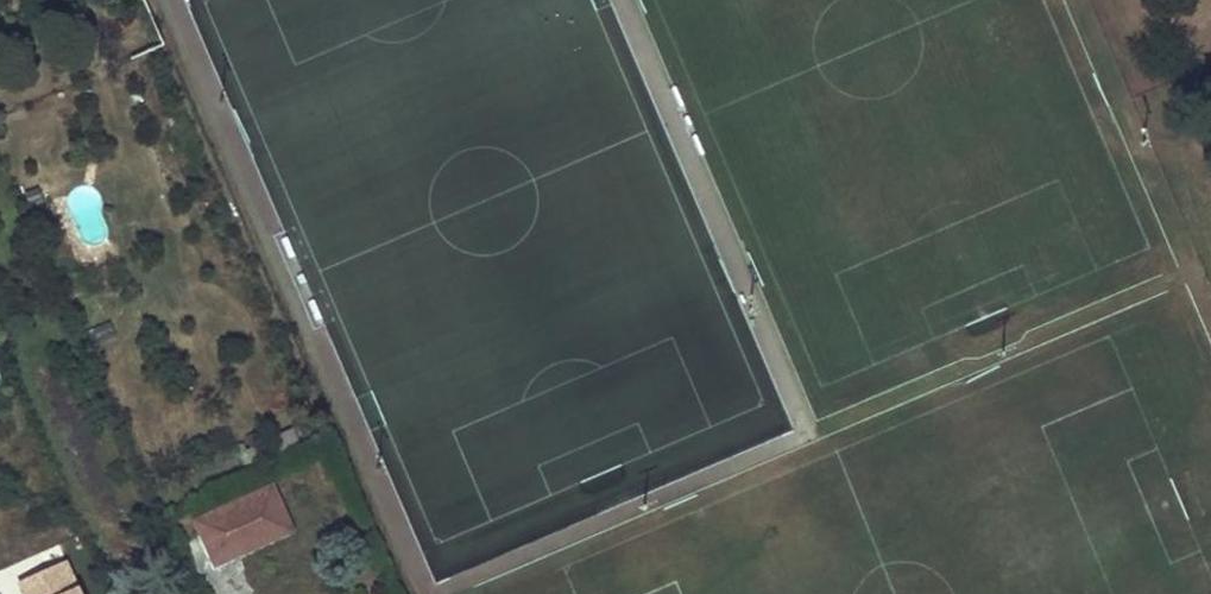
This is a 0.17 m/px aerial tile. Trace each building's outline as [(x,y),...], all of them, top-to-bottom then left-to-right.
[(197,523),(216,564),(289,530),(270,489),(197,523)] [(62,563),(16,583),(21,593),(76,593),(62,563)]
